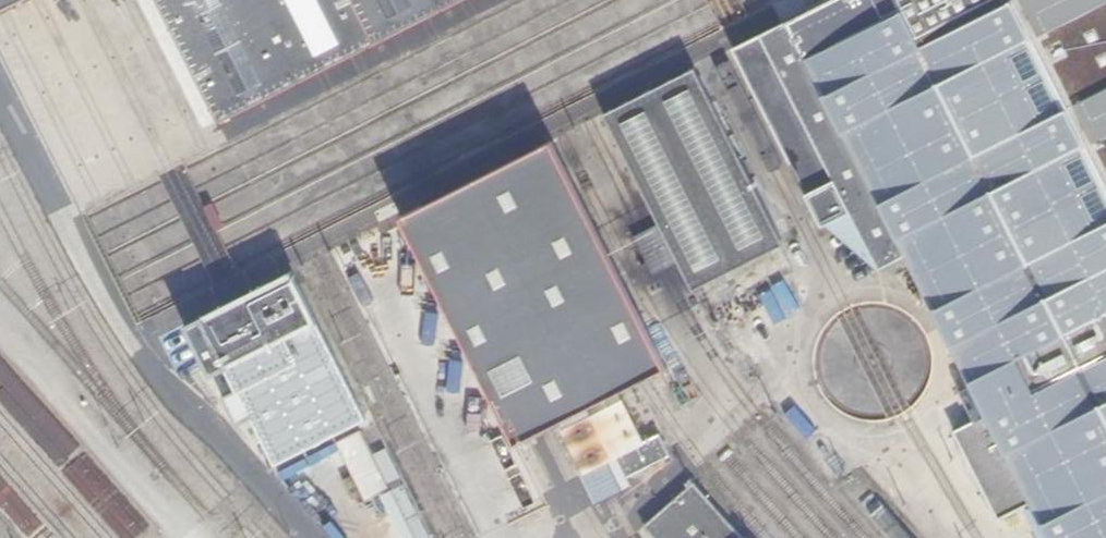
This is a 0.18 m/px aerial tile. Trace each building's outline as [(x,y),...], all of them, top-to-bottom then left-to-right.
[(6,19),(37,3),(43,0),(0,0),(0,22),(6,19)] [(82,214),(136,325),(156,315),(189,298),(225,280),(261,262),(306,238),(334,224),(356,214),(412,185),(552,113),(577,100),(707,34),(776,0),(504,0),(358,74),(206,152),(171,170),(134,188),(101,205),(82,214)] [(222,131),(483,0),(153,0),(222,131)] [(784,19),(901,255),(983,417),(1003,456),(1095,405),(1105,427),(1105,0),(823,0),(784,19)] [(901,255),(784,19),(729,47),(817,224),(847,210),(876,269),(901,255)] [(787,243),(698,67),(604,114),(693,290),(787,243)] [(644,382),(674,367),(557,138),(550,142),(480,177),(412,212),(401,217),(519,445),(548,431),(571,419),(644,382)] [(287,309),(227,336),(281,457),(341,430),(287,309)] [(627,478),(671,456),(660,434),(647,441),(625,399),(576,424),(563,431),(586,475),(588,474),(598,493),(607,488),(627,478)] [(1095,405),(1003,456),(1027,503),(1045,537),(1105,537),(1105,427),(1095,405)] [(997,518),(1027,503),(1003,456),(983,417),(954,431),(997,518)] [(352,434),(329,445),(354,496),(378,484),(352,434)] [(691,483),(641,527),(652,537),(740,537),(706,500),(691,483)]
